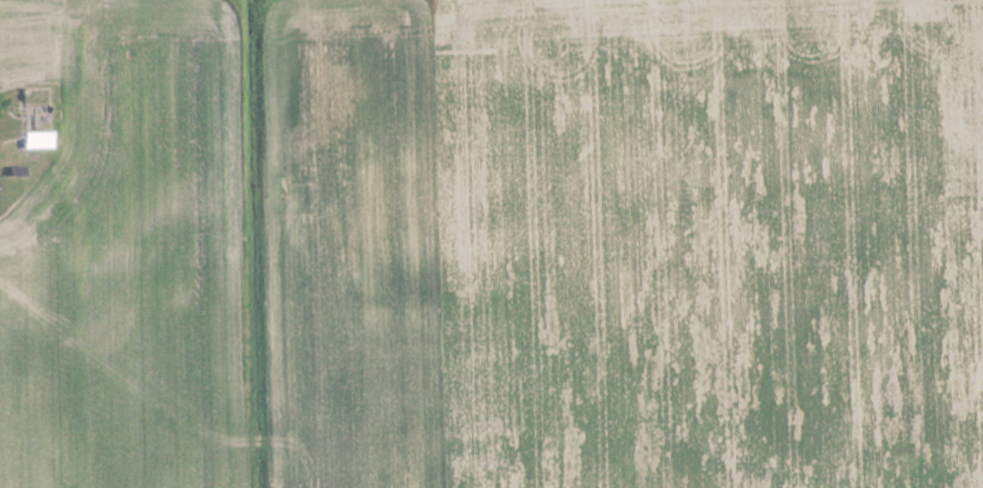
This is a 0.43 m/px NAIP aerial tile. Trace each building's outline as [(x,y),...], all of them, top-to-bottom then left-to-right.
[(50,149),(50,133),(20,133),(20,149),(50,149)]
